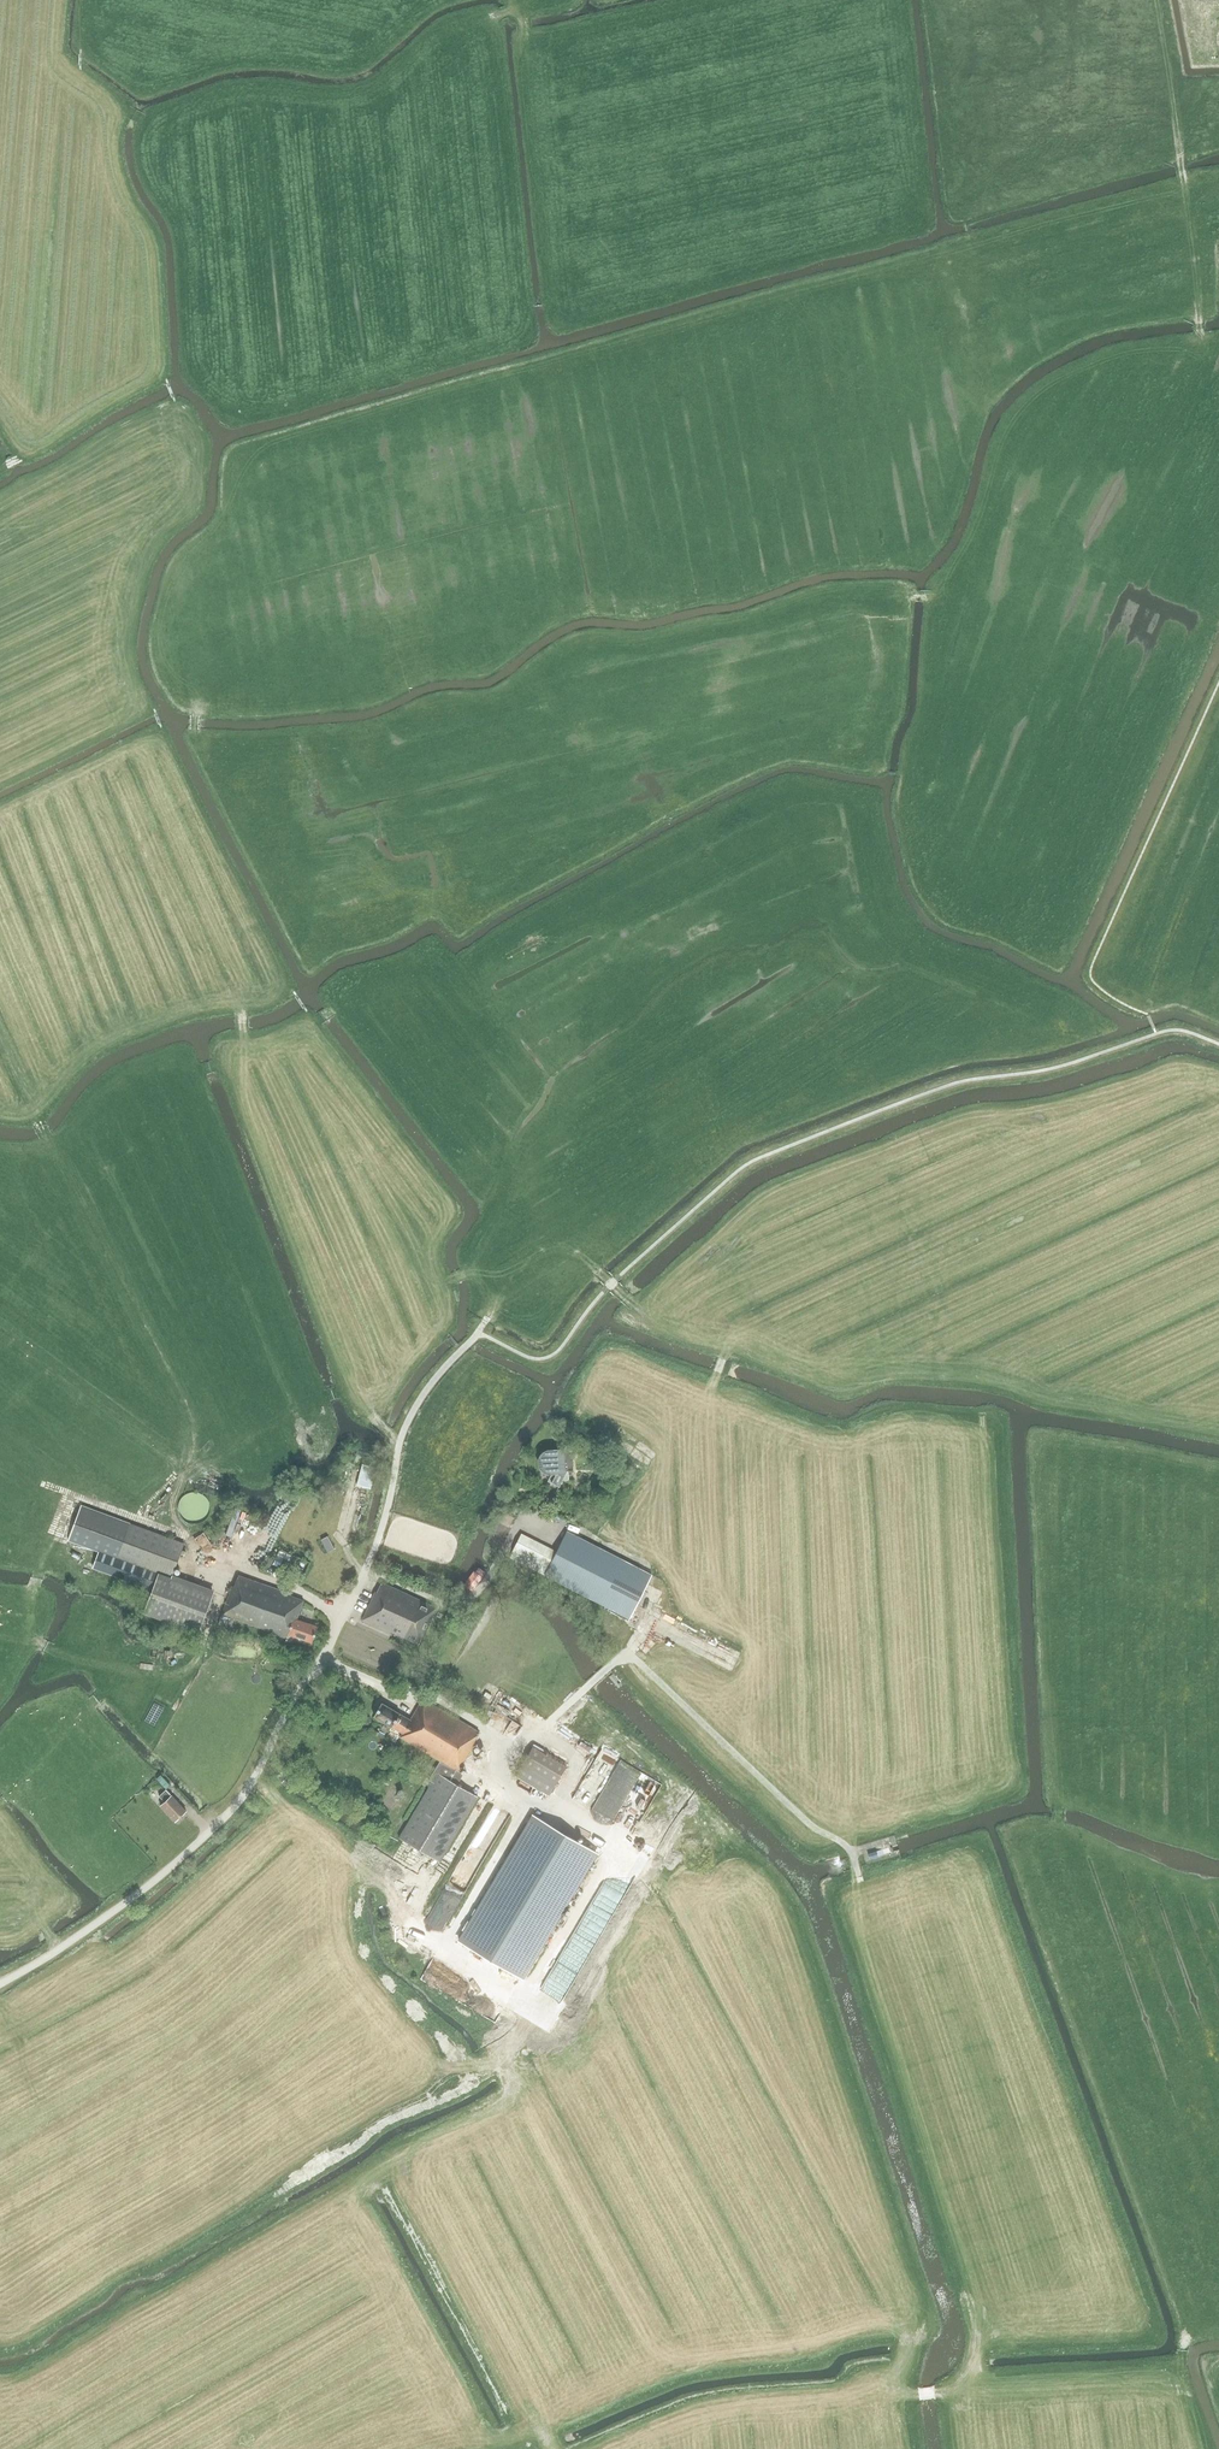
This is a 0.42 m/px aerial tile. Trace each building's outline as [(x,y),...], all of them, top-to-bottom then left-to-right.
[(578,1450),(567,1444),(563,1450),(548,1451),(547,1451),(546,1452),(545,1452),(543,1453),(542,1454),(541,1455),(540,1457),(540,1458),(539,1459),(539,1461),(539,1462),(539,1463),(539,1465),(540,1466),(541,1468),(542,1470),(543,1470),(544,1471),(546,1472),(548,1472),(549,1472),(550,1472),(551,1472),(552,1472),(547,1481),(559,1487),(567,1471),(573,1471),(572,1461),(578,1450)] [(188,1493),(184,1496),(181,1499),(179,1504),(178,1509),(179,1514),(181,1518),(185,1521),(189,1523),(194,1524),(199,1523),(203,1521),(207,1517),(209,1513),(209,1508),(208,1503),(206,1499),(202,1495),(198,1493),(193,1493),(188,1493)] [(183,1543),(80,1506),(67,1541),(99,1552),(93,1568),(152,1589),(143,1613),(198,1634),(210,1602),(179,1590),(183,1579),(172,1575),(183,1543)] [(514,1516),(502,1510),(496,1521),(508,1527),(514,1516)] [(521,1534),(510,1557),(631,1619),(651,1575),(566,1532),(556,1552),(521,1534)] [(327,1536),(321,1539),(328,1552),(334,1549),(327,1536)] [(466,1582),(474,1588),(482,1577),(474,1571),(466,1582)] [(234,1587),(232,1586),(218,1624),(230,1628),(234,1618),(287,1637),(288,1634),(312,1643),(317,1627),(297,1619),(303,1600),(288,1595),(288,1593),(239,1575),(234,1587)] [(418,1644),(435,1607),(381,1582),(377,1592),(375,1591),(362,1620),(400,1638),(401,1636),(418,1644)] [(662,1592),(649,1585),(643,1597),(656,1603),(662,1592)] [(615,1647),(631,1627),(609,1609),(592,1629),(615,1647)] [(473,1743),(479,1733),(422,1699),(410,1720),(381,1703),(374,1716),(402,1733),(400,1737),(440,1761),(429,1780),(432,1782),(399,1838),(439,1862),(478,1797),(457,1784),(463,1774),(458,1771),(474,1743),(473,1743)] [(549,1796),(566,1766),(532,1746),(522,1764),(521,1763),(514,1776),(549,1796)] [(609,1783),(614,1772),(593,1764),(587,1782),(604,1788),(606,1782),(609,1783)] [(171,1783),(165,1777),(158,1783),(164,1789),(171,1783)] [(175,1822),(186,1811),(168,1791),(162,1797),(165,1801),(160,1806),(175,1822)] [(523,1978),(597,1853),(534,1816),(460,1940),(523,1978)] [(876,1851),(868,1853),(870,1859),(878,1857),(876,1851)]
